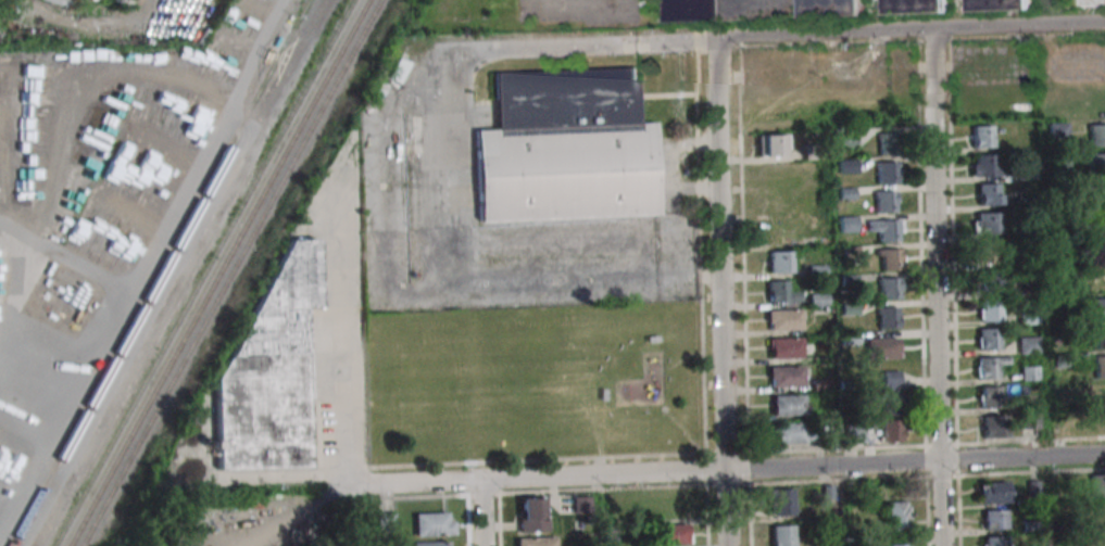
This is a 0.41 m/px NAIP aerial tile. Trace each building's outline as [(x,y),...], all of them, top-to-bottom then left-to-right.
[(661,21),(864,15),(863,0),(661,0),(661,21)] [(887,14),(948,12),(948,0),(887,0),(887,14)] [(972,10),(1031,9),(1031,0),(971,0),(972,10)] [(391,75),(399,80),(409,65),(400,60),(391,75)] [(479,223),(475,131),(497,130),(494,74),(637,68),(639,125),(657,124),(661,216),(479,223)] [(1089,125),(1089,146),(1104,146),(1104,125),(1089,125)] [(972,148),(993,148),(992,126),(972,126),(972,148)] [(878,154),(896,154),(896,133),(878,133),(878,154)] [(788,135),(757,135),(757,157),(788,157),(788,135)] [(1104,170),(1104,153),(1088,153),(1088,170),(1104,170)] [(998,155),(972,155),(972,176),(998,176),(998,155)] [(877,184),(898,184),(898,162),(877,162),(877,184)] [(1034,178),(1034,165),(1017,165),(1017,178),(1034,178)] [(998,183),(978,183),(978,205),(998,205),(998,183)] [(1090,204),(1104,204),(1104,183),(1090,183),(1090,204)] [(875,191),(875,213),(895,213),(895,191),(875,191)] [(973,212),(973,235),(999,235),(999,212),(973,212)] [(842,232),(856,231),(855,217),(841,218),(842,232)] [(902,219),(868,219),(868,230),(880,230),(880,242),(902,242),(902,219)] [(216,468),(307,467),(305,309),(319,308),(318,239),(282,240),(214,397),(216,468)] [(1093,262),(1104,262),(1104,241),(1093,241),(1093,262)] [(976,243),(976,263),(1002,263),(1002,243),(976,243)] [(903,248),(878,248),(878,270),(903,270),(903,248)] [(768,251),(768,273),(789,273),(789,251),(768,251)] [(1090,269),(1090,291),(1104,291),(1104,269),(1090,269)] [(977,270),(977,292),(1000,292),(1000,270),(977,270)] [(901,276),(879,276),(879,299),(901,299),(901,276)] [(800,302),(800,292),(788,292),(788,281),(768,281),(768,302),(800,302)] [(1090,298),(1090,320),(1104,320),(1104,298),(1090,298)] [(979,321),(1001,321),(1001,299),(979,299),(979,321)] [(900,328),(900,308),(879,308),(879,328),(900,328)] [(801,310),(766,310),(766,330),(801,330),(801,310)] [(1104,349),(1104,327),(1092,327),(1092,349),(1104,349)] [(999,328),(977,328),(977,350),(999,350),(999,328)] [(802,338),(770,338),(770,358),(802,358),(802,338)] [(899,338),(867,338),(867,358),(899,358),(899,338)] [(1037,338),(1018,338),(1018,353),(1037,353),(1037,338)] [(1095,355),(1095,378),(1104,377),(1104,355),(1095,355)] [(976,379),(998,379),(998,366),(1007,366),(1007,357),(976,357),(976,379)] [(768,366),(768,386),(803,386),(802,366),(768,366)] [(901,371),(883,371),(883,415),(901,415),(901,371)] [(1094,407),(1104,407),(1104,385),(1094,385),(1094,407)] [(1001,409),(1001,387),(980,387),(980,409),(1001,409)] [(804,395),(773,395),(773,415),(804,415),(804,395)] [(1093,415),(1093,433),(1104,433),(1104,415),(1093,415)] [(983,437),(1003,437),(1003,416),(983,416),(983,437)] [(902,420),(879,420),(879,442),(902,442),(902,420)] [(810,443),(810,423),(773,423),(774,444),(810,443)] [(863,442),(863,431),(851,431),(851,442),(863,442)] [(1091,476),(1091,495),(1104,495),(1104,476),(1091,476)] [(981,482),(981,503),(1013,503),(1013,482),(981,482)] [(770,489),(770,516),(791,516),(791,489),(770,489)] [(588,497),(573,497),(573,513),(588,513),(588,497)] [(519,498),(519,532),(547,532),(547,498),(519,498)] [(888,502),(888,533),(908,533),(908,502),(888,502)] [(1096,504),(1096,526),(1104,526),(1104,504),(1096,504)] [(981,529),(1008,529),(1008,510),(981,510),(981,529)] [(413,536),(454,536),(454,513),(413,513),(413,536)] [(656,524),(656,544),(688,544),(688,524),(656,524)] [(792,525),(772,525),(772,545),(792,545),(792,525)] [(1091,533),(1091,545),(1104,545),(1104,533),(1091,533)] [(982,545),(1010,545),(1010,536),(982,536),(982,545)] [(518,545),(556,545),(556,537),(518,537),(518,545)]
